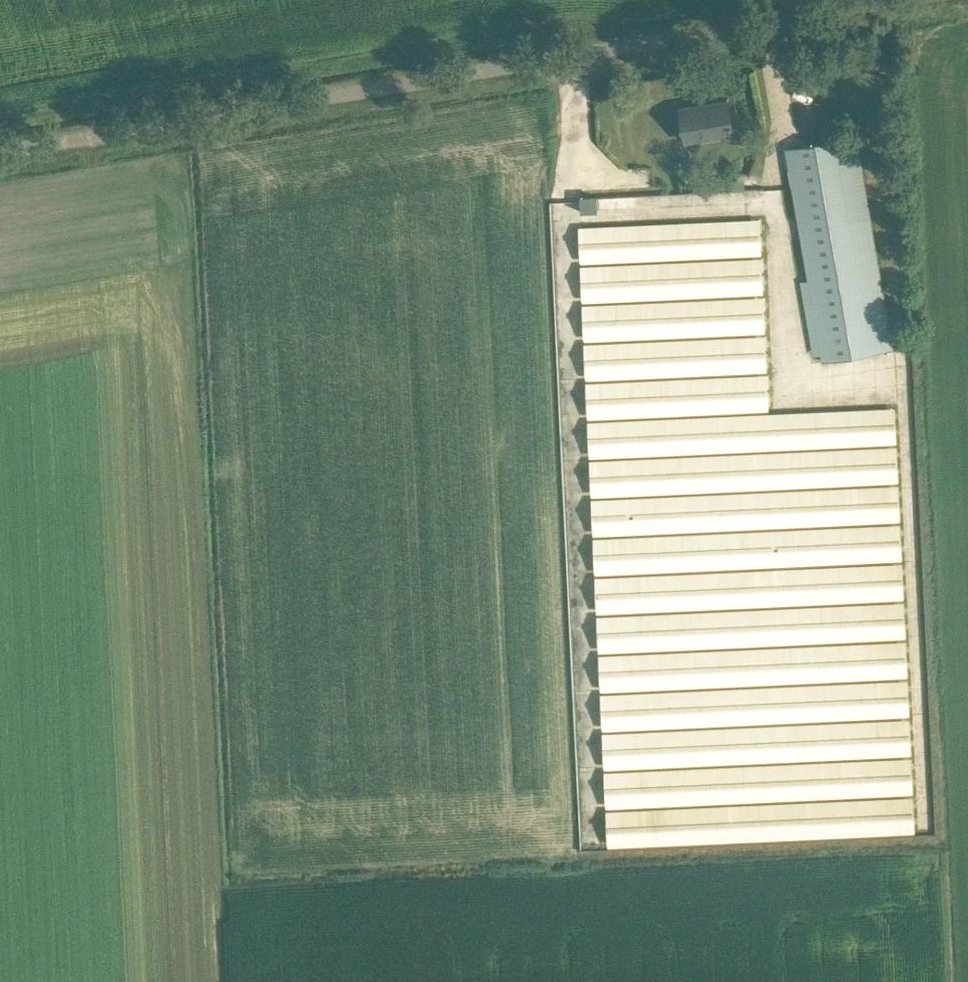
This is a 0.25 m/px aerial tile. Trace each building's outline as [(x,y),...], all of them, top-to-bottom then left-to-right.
[(733,131),(731,119),(728,99),(680,108),(686,140),(733,131)] [(855,135),(787,147),(823,356),(892,348),(855,135)] [(742,177),(743,187),(755,187),(754,177),(742,177)] [(581,212),(598,210),(596,194),(580,195),(581,212)] [(759,218),(579,226),(580,260),(761,252),(759,218)] [(582,299),(763,291),(761,257),(581,265),(582,299)] [(764,295),(583,304),(584,338),(765,330),(764,295)] [(586,377),(767,369),(765,334),(584,342),(586,377)] [(588,416),(768,408),(766,373),(586,381),(588,416)] [(590,455),(897,441),(895,406),(588,420),(590,455)] [(897,445),(590,459),(592,494),(898,480),(897,445)] [(594,533),(901,519),(899,484),(592,498),(594,533)] [(900,523),(594,537),(595,572),(902,557),(900,523)] [(597,610),(904,596),(903,562),(595,576),(597,610)] [(904,601),(597,615),(599,649),(906,635),(904,601)] [(601,689),(907,675),(906,640),(599,654),(601,689)] [(908,678),(601,693),(603,728),(909,714),(908,678)] [(605,766),(912,752),(910,718),(603,732),(605,766)] [(911,756),(605,771),(606,805),(913,791),(911,756)] [(608,845),(915,830),(913,795),(606,810),(608,845)]
